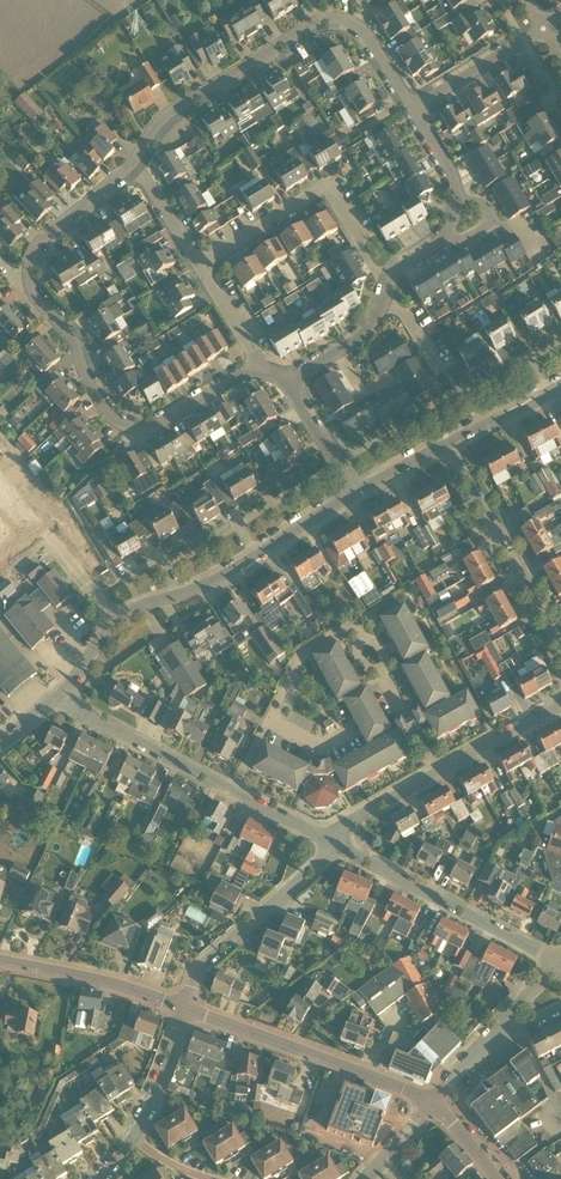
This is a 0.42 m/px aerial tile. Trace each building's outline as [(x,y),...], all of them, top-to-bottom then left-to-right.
[(253,0),(252,0),(242,7),(246,13),(240,17),(254,38),(258,35),(256,32),(262,28),(259,23),(265,19),(253,0)] [(263,3),(274,21),(286,13),(277,0),(268,0),(263,3)] [(286,13),(298,6),(294,0),(277,0),(286,13)] [(402,2),(401,0),(389,0),(381,6),(384,12),(376,17),(381,26),(381,27),(383,30),(402,18),(409,13),(402,2)] [(446,2),(440,6),(451,24),(464,16),(459,8),(472,0),(448,0),(446,1),(446,2)] [(254,38),(240,17),(233,5),(215,16),(218,21),(230,41),(236,37),(239,42),(246,38),(248,42),(254,38)] [(464,16),(451,24),(460,38),(468,33),(474,45),(495,31),(484,13),(470,21),(466,15),(464,16)] [(171,19),(177,30),(184,26),(177,15),(171,19)] [(434,22),(437,30),(449,24),(446,16),(434,22)] [(399,36),(403,42),(415,34),(411,28),(409,30),(402,18),(383,30),(385,33),(385,32),(391,41),(399,36)] [(209,29),(198,35),(189,41),(203,64),(209,60),(212,64),(226,56),(214,37),(209,29)] [(404,62),(405,66),(430,50),(423,38),(419,41),(415,34),(403,42),(406,48),(398,53),(404,62)] [(175,87),(189,78),(186,74),(193,70),(179,47),(169,53),(174,62),(164,68),(175,87)] [(328,71),(347,59),(340,48),(321,60),(328,71)] [(430,50),(405,66),(407,69),(407,68),(413,77),(421,72),(425,78),(438,71),(434,64),(436,59),(430,50)] [(319,62),(315,55),(302,63),(306,70),(319,62)] [(354,71),(347,59),(328,71),(335,83),(327,87),(331,94),(344,86),(340,80),(354,71)] [(148,65),(137,71),(150,92),(161,85),(148,65)] [(282,96),(289,92),(278,74),(265,81),(270,88),(262,92),(273,110),(286,102),(282,96)] [(495,81),(506,100),(517,93),(527,87),(519,74),(510,80),(506,74),(495,81)] [(344,109),(372,93),(365,81),(349,91),(345,84),(344,86),(331,94),(328,96),(331,101),(334,99),(335,100),(338,99),(344,109)] [(155,103),(143,84),(123,96),(134,113),(147,105),(148,107),(155,103)] [(252,90),(240,97),(257,124),(272,115),(266,106),(264,108),(252,90)] [(468,98),(478,116),(472,120),(478,127),(500,114),(498,111),(503,108),(500,103),(492,91),(482,96),(479,91),(468,98)] [(372,117),(368,111),(379,104),(372,93),(344,109),(355,127),(372,117)] [(42,112),(36,106),(32,102),(29,105),(21,97),(15,103),(26,115),(32,121),(42,112)] [(257,124),(240,97),(228,105),(233,113),(229,116),(241,134),(257,124)] [(509,118),(513,125),(520,122),(533,114),(542,108),(536,99),(515,112),(513,109),(506,113),(509,118)] [(452,133),(464,126),(477,148),(486,142),(479,129),(478,127),(472,120),(464,107),(455,113),(452,108),(440,115),(452,133)] [(202,121),(210,132),(213,139),(221,134),(224,140),(237,132),(226,115),(218,119),(215,113),(202,121)] [(537,120),(533,114),(520,122),(528,135),(524,138),(527,143),(552,128),(544,115),(537,120)] [(278,131),(284,127),(277,115),(270,119),(278,131)] [(506,130),(513,125),(509,118),(505,121),(503,126),(506,130)] [(96,141),(90,146),(102,159),(104,162),(114,153),(109,147),(117,140),(103,125),(91,136),(96,141)] [(559,140),(552,128),(527,143),(530,149),(539,143),(542,150),(539,153),(542,159),(556,150),(552,144),(559,140)] [(315,141),(319,149),(330,165),(341,158),(337,151),(343,148),(335,135),(331,130),(315,141)] [(364,134),(367,140),(374,135),(371,130),(364,134)] [(375,155),(398,141),(391,130),(374,141),(378,147),(372,151),(375,155)] [(247,150),(254,146),(246,134),(240,138),(247,150)] [(193,141),(193,142),(200,152),(205,149),(198,137),(193,141)] [(398,141),(375,155),(378,161),(384,157),(388,163),(405,153),(398,141)] [(102,159),(90,146),(88,143),(76,154),(81,160),(75,165),(89,181),(99,171),(94,166),(102,159)] [(315,170),(318,170),(319,171),(330,165),(319,149),(314,152),(313,150),(303,146),(298,150),(301,155),(309,168),(312,167),(313,168),(315,170)] [(467,159),(476,174),(496,162),(487,147),(467,159)] [(251,149),(243,154),(254,173),(262,167),(251,149)] [(405,153),(388,163),(391,162),(395,168),(389,172),(392,176),(415,162),(408,151),(405,153)] [(155,164),(162,175),(180,163),(174,153),(155,164)] [(282,162),(286,169),(297,186),(307,179),(303,172),(309,168),(301,155),(295,159),(294,157),(291,156),(282,162)] [(553,177),(560,173),(560,155),(542,167),(539,161),(524,170),(530,178),(543,170),(544,173),(549,170),(553,177)] [(16,163),(24,172),(32,165),(23,156),(16,163)] [(176,181),(179,187),(190,180),(195,177),(197,176),(187,159),(180,163),(162,175),(169,186),(176,181)] [(415,162),(392,176),(395,182),(401,178),(405,184),(422,174),(415,162)] [(496,162),(476,174),(485,189),(506,176),(496,162)] [(55,167),(44,178),(58,193),(66,186),(71,191),(81,182),(66,167),(60,172),(55,167)] [(297,186),(286,169),(276,176),(270,167),(264,171),(276,189),(282,185),(286,192),(297,186)] [(544,208),(551,204),(560,197),(558,192),(560,190),(560,173),(553,177),(558,185),(554,188),(555,190),(541,198),(543,200),(540,201),(544,208)] [(365,179),(370,186),(375,183),(370,176),(365,179)] [(190,180),(179,187),(182,192),(175,196),(182,207),(200,196),(194,185),(199,182),(195,177),(190,180)] [(406,189),(413,201),(428,204),(430,197),(428,194),(432,191),(424,178),(406,189)] [(492,190),(501,205),(520,193),(511,179),(492,190)] [(26,187),(15,199),(37,222),(51,209),(47,203),(53,197),(38,182),(29,190),(26,187)] [(264,183),(253,190),(263,206),(274,199),(264,183)] [(263,206),(253,190),(243,196),(241,194),(235,197),(243,210),(249,206),(253,213),(263,206)] [(520,193),(501,205),(510,220),(530,208),(520,193)] [(196,214),(199,219),(210,212),(200,196),(182,207),(189,218),(196,214)] [(125,204),(135,221),(147,214),(136,197),(125,204)] [(426,211),(428,204),(413,201),(402,208),(413,226),(426,218),(423,213),(426,211)] [(544,208),(540,201),(533,204),(538,212),(544,208)] [(113,224),(124,242),(130,238),(129,236),(140,229),(135,221),(125,204),(114,211),(119,220),(113,224)] [(551,204),(544,208),(538,212),(536,214),(540,221),(555,211),(551,204)] [(9,208),(0,216),(0,219),(4,223),(0,226),(0,241),(2,240),(9,248),(23,235),(15,226),(24,218),(12,205),(9,208)] [(383,212),(398,235),(409,228),(398,212),(392,216),(388,209),(383,212)] [(210,212),(192,223),(199,234),(206,230),(209,236),(220,229),(210,212)] [(386,242),(398,235),(383,212),(378,216),(382,222),(376,226),(386,242)] [(326,213),(315,220),(326,238),(337,231),(326,213)] [(304,227),(313,242),(315,245),(326,238),(315,220),(304,227)] [(105,224),(93,231),(104,248),(108,254),(118,246),(124,242),(113,224),(108,228),(105,224)] [(302,224),(291,231),(302,249),(313,242),(304,227),(302,224)] [(560,248),(560,229),(558,229),(554,235),(555,240),(553,242),(558,250),(560,248)] [(104,248),(93,231),(82,238),(93,255),(104,248)] [(302,249),(291,231),(280,238),(291,256),(302,249)] [(147,240),(151,246),(162,239),(158,233),(147,240)] [(511,265),(525,255),(526,255),(514,235),(499,244),(507,259),(511,265)] [(493,268),(507,259),(499,244),(496,239),(481,249),(493,268)] [(276,240),(264,248),(275,265),(287,258),(276,240)] [(338,246),(333,249),(337,255),(342,252),(338,246)] [(275,265),(264,248),(253,255),(255,258),(264,272),(275,265)] [(156,249),(149,253),(138,260),(145,272),(143,273),(152,287),(168,278),(164,271),(175,264),(167,252),(160,256),(156,249)] [(328,252),(332,259),(337,255),(333,249),(328,252)] [(478,277),(493,268),(481,249),(467,257),(475,272),(478,277)] [(76,254),(64,262),(75,280),(80,287),(98,277),(96,275),(88,261),(82,265),(76,254)] [(358,266),(350,254),(332,264),(340,277),(358,266)] [(465,254),(454,260),(462,274),(465,279),(475,272),(467,257),(465,254)] [(451,255),(440,262),(451,280),(462,274),(454,260),(451,255)] [(95,257),(88,261),(96,275),(103,271),(99,264),(95,257)] [(266,275),(264,272),(255,258),(244,264),(255,282),(266,275)] [(316,259),(311,263),(315,269),(320,266),(316,259)] [(126,264),(129,268),(135,264),(132,260),(126,264)] [(75,280),(64,262),(51,269),(57,278),(51,282),(58,294),(65,290),(63,287),(75,280)] [(432,274),(441,287),(451,280),(440,262),(429,269),(432,274)] [(315,269),(311,263),(306,266),(310,272),(315,269)] [(244,289),(255,282),(244,264),(233,271),(244,289)] [(358,266),(340,277),(346,289),(361,292),(363,285),(361,282),(366,279),(358,266)] [(444,292),(441,287),(432,274),(422,280),(433,298),(444,292)] [(312,283),(316,289),(322,285),(319,279),(312,283)] [(422,305),(433,298),(422,280),(411,287),(422,305)] [(187,284),(182,288),(178,281),(165,289),(173,303),(167,306),(175,318),(192,308),(188,301),(195,297),(187,284)] [(288,286),(292,292),(297,289),(293,283),(288,286)] [(316,289),(312,283),(306,287),(309,293),(316,289)] [(292,292),(288,286),(283,289),(287,295),(292,292)] [(485,287),(479,291),(482,296),(488,292),(485,287)] [(335,296),(337,299),(346,314),(359,306),(357,301),(360,299),(361,292),(346,289),(335,296)] [(290,297),(293,303),(299,299),(296,293),(290,297)] [(496,295),(480,301),(483,309),(499,303),(496,295)] [(275,303),(271,296),(266,300),(270,307),(275,303)] [(464,300),(467,306),(473,302),(470,296),(464,300)] [(95,333),(114,322),(124,316),(117,305),(121,303),(117,297),(91,312),(95,318),(88,321),(95,333)] [(287,307),(293,303),(290,297),(284,301),(287,307)] [(560,297),(546,306),(550,313),(552,317),(557,314),(560,320),(560,299),(560,297)] [(139,306),(134,299),(128,303),(132,310),(139,306)] [(337,299),(326,306),(337,324),(348,317),(346,314),(337,299)] [(270,307),(266,300),(261,303),(265,310),(270,307)] [(467,306),(464,300),(458,304),(461,309),(467,306)] [(544,302),(530,311),(541,329),(550,323),(545,315),(550,313),(546,306),(544,302)] [(4,330),(19,316),(9,306),(0,314),(0,327),(4,330)] [(325,331),(337,324),(326,306),(314,313),(316,316),(325,331)] [(274,307),(267,311),(270,317),(277,313),(274,307)] [(441,311),(444,316),(450,312),(447,307),(441,311)] [(270,317),(267,311),(261,315),(264,321),(270,317)] [(434,315),(438,320),(444,316),(441,311),(434,315)] [(531,335),(541,329),(530,311),(515,320),(522,330),(526,327),(531,335)] [(29,327),(19,316),(4,330),(9,336),(3,341),(8,346),(29,327)] [(198,316),(193,319),(197,326),(202,323),(198,316)] [(325,331),(316,316),(306,323),(316,341),(328,334),(325,331)] [(197,326),(193,319),(189,321),(193,329),(197,326)] [(510,332),(515,329),(509,319),(495,327),(506,346),(515,340),(510,332)] [(111,340),(115,346),(133,335),(129,328),(121,333),(114,322),(95,333),(102,345),(111,340)] [(305,348),(316,341),(306,323),(295,330),(303,344),(303,345),(305,348)] [(148,326),(135,333),(139,340),(152,333),(148,326)] [(292,352),(303,345),(303,344),(295,330),(293,326),(281,334),(292,352)] [(480,336),(482,340),(487,346),(491,344),(496,351),(506,346),(495,327),(480,336)] [(172,332),(176,338),(181,335),(177,328),(172,332)] [(176,338),(172,332),(167,335),(171,341),(176,338)] [(206,339),(217,357),(228,351),(217,333),(206,339)] [(281,358),(292,352),(281,334),(270,341),(281,358)] [(148,338),(152,345),(157,342),(156,341),(153,336),(148,338)] [(399,338),(384,347),(396,367),(411,357),(399,338)] [(27,363),(31,367),(54,346),(49,341),(46,345),(40,339),(35,344),(30,339),(18,350),(29,361),(27,363)] [(206,364),(217,357),(206,339),(196,346),(206,364)] [(487,346),(482,340),(468,348),(480,367),(489,361),(485,353),(490,350),(487,346)] [(160,348),(157,342),(152,345),(155,351),(160,348)] [(208,366),(206,364),(196,346),(195,346),(193,343),(183,349),(187,355),(197,373),(208,366)] [(152,345),(147,348),(150,354),(155,351),(152,345)] [(9,354),(10,352),(5,346),(0,351),(0,362),(9,354)] [(36,392),(48,382),(43,376),(60,360),(54,354),(58,351),(54,346),(31,367),(26,371),(36,382),(31,386),(36,392)] [(104,358),(110,368),(128,358),(122,347),(104,358)] [(396,367),(384,347),(369,356),(381,376),(396,367)] [(150,354),(147,348),(142,351),(145,357),(150,354)] [(470,372),(480,367),(468,348),(454,357),(461,368),(466,365),(470,372)] [(187,379),(197,373),(187,355),(176,361),(187,379)] [(128,358),(110,368),(117,379),(135,368),(128,358)] [(415,359),(395,371),(404,386),(424,374),(415,359)] [(188,381),(187,379),(176,361),(177,364),(167,370),(178,388),(188,381)] [(150,405),(163,397),(152,379),(140,386),(138,382),(145,378),(140,370),(134,375),(115,385),(123,399),(128,396),(129,399),(144,402),(147,401),(150,405)] [(156,377),(167,394),(178,388),(167,370),(156,377)] [(314,386),(324,401),(343,389),(334,374),(314,386)] [(424,374),(404,386),(414,401),(433,389),(424,374)] [(51,407),(55,404),(73,386),(70,383),(66,386),(60,380),(53,387),(48,382),(36,392),(42,398),(51,407)] [(246,384),(251,396),(259,392),(253,381),(246,384)] [(50,428),(55,433),(72,417),(77,413),(71,407),(79,400),(73,394),(77,390),(73,386),(55,404),(63,414),(60,417),(50,428)] [(385,395),(397,415),(412,405),(400,386),(385,395)] [(352,404),(343,389),(324,401),(333,416),(352,404)] [(249,410),(253,417),(271,406),(266,397),(264,399),(261,394),(238,408),(242,414),(249,410)] [(381,424),(397,415),(385,395),(370,404),(366,399),(378,419),(381,424)] [(364,428),(378,419),(366,399),(352,408),(364,428)] [(218,410),(220,413),(226,423),(234,418),(226,405),(218,410)] [(250,428),(253,432),(238,441),(242,448),(258,439),(260,437),(257,431),(260,429),(277,419),(274,415),(276,414),(271,406),(253,417),(258,424),(250,428)] [(364,428),(352,408),(337,418),(349,437),(364,428)] [(198,419),(209,437),(228,425),(226,423),(220,413),(214,417),(211,411),(198,419)] [(67,436),(75,444),(90,429),(81,419),(77,422),(72,417),(55,433),(53,434),(61,442),(67,436)] [(190,432),(183,436),(191,448),(209,437),(198,419),(186,427),(190,432)] [(536,428),(545,445),(553,441),(557,450),(560,448),(560,444),(550,422),(536,428)] [(271,456),(279,451),(297,440),(292,432),(290,433),(287,429),(280,433),(276,427),(260,437),(258,439),(261,445),(264,444),(271,456)] [(545,445),(536,428),(523,435),(536,461),(541,458),(539,454),(537,450),(545,445)] [(100,440),(90,429),(75,444),(82,452),(75,458),(83,466),(101,449),(96,444),(100,440)] [(162,442),(173,460),(177,466),(189,459),(195,455),(191,448),(183,436),(177,439),(174,434),(162,442)] [(29,454),(36,447),(25,435),(18,442),(29,454)] [(297,465),(294,459),(302,454),(300,450),(302,448),(297,440),(279,451),(284,459),(277,463),(284,473),(297,465)] [(150,450),(144,454),(147,458),(154,470),(155,471),(173,460),(162,442),(150,450)] [(511,448),(497,455),(507,472),(515,467),(519,476),(525,473),(511,448)] [(147,474),(154,470),(147,458),(144,454),(143,453),(136,457),(134,454),(121,462),(134,483),(147,474)] [(507,472),(497,455),(483,463),(493,479),(507,472)] [(217,476),(229,469),(224,460),(212,467),(217,476)] [(251,464),(244,468),(245,470),(234,477),(245,495),(257,488),(255,485),(262,481),(251,464)] [(552,499),(554,503),(560,499),(560,495),(546,469),(537,474),(552,499)] [(549,499),(546,493),(536,475),(528,479),(538,497),(542,503),(549,499)] [(215,486),(216,489),(224,501),(231,497),(234,502),(245,495),(234,477),(223,484),(221,482),(215,486)] [(5,511),(22,496),(11,483),(0,493),(0,506),(5,511)] [(426,492),(437,511),(436,508),(449,501),(440,484),(426,492)] [(108,495),(102,485),(94,490),(100,500),(108,495)] [(277,486),(269,491),(273,498),(282,493),(277,486)] [(196,497),(211,521),(221,515),(216,508),(225,503),(224,501),(216,489),(207,494),(205,492),(196,497)] [(413,500),(427,524),(440,517),(437,511),(426,492),(413,500)] [(73,499),(79,508),(86,504),(79,493),(73,499)] [(22,496),(5,511),(15,523),(32,507),(22,496)] [(196,496),(177,507),(188,525),(196,520),(201,527),(211,521),(196,497),(196,496)] [(383,508),(396,531),(403,527),(404,529),(410,525),(396,501),(383,508)] [(546,517),(560,508),(560,505),(559,501),(542,510),(546,517)] [(164,505),(154,511),(169,536),(188,525),(177,507),(175,504),(166,509),(164,505)] [(43,519),(32,507),(15,523),(26,535),(43,519)] [(396,531),(383,508),(368,516),(373,524),(367,528),(377,545),(382,541),(384,541),(385,543),(398,535),(396,531)] [(530,517),(525,509),(513,516),(518,524),(530,517)] [(169,536),(154,511),(136,522),(147,540),(155,535),(160,542),(169,536)] [(521,531),(529,545),(545,536),(540,527),(549,522),(546,517),(521,531)] [(129,530),(120,536),(131,554),(141,548),(137,542),(145,537),(147,540),(136,522),(127,527),(129,530)] [(354,525),(342,533),(352,549),(359,545),(364,553),(370,549),(354,525)] [(421,530),(430,547),(432,550),(440,545),(429,526),(421,530)] [(131,554),(120,536),(114,527),(105,533),(104,530),(95,535),(108,557),(113,553),(117,554),(121,560),(131,554)] [(430,547),(421,530),(420,528),(412,532),(423,551),(430,547)] [(545,536),(529,545),(536,558),(560,545),(560,534),(558,528),(545,536)] [(453,540),(457,547),(462,556),(476,548),(471,539),(467,532),(453,540)] [(357,558),(352,549),(342,533),(328,541),(332,547),(325,551),(337,571),(357,558)] [(387,563),(395,559),(387,545),(379,550),(387,563)] [(378,549),(371,553),(378,566),(385,562),(378,549)] [(315,550),(303,558),(314,574),(320,569),(325,577),(331,573),(315,550)] [(57,568),(68,580),(72,576),(72,575),(84,564),(74,552),(57,568)] [(465,570),(470,577),(487,568),(479,554),(454,568),(457,574),(465,570)] [(314,574),(303,558),(289,567),(308,594),(321,585),(313,574),(314,574)] [(551,584),(560,578),(560,560),(543,570),(551,584)] [(54,608),(70,596),(62,585),(64,583),(53,569),(46,575),(37,564),(26,572),(54,608)] [(72,576),(87,592),(99,580),(84,564),(72,575),(72,576)] [(450,571),(446,564),(429,574),(433,581),(450,571)] [(487,568),(470,577),(474,585),(466,590),(469,596),(494,581),(487,568)] [(264,584),(279,607),(294,597),(288,589),(286,590),(276,575),(264,584)] [(551,584),(558,598),(560,596),(560,578),(551,584)] [(16,592),(7,581),(0,587),(0,599),(3,603),(16,592)] [(259,618),(265,627),(270,633),(278,627),(276,617),(272,612),(279,607),(264,584),(251,593),(262,607),(259,609),(263,615),(259,618)] [(426,602),(436,596),(432,588),(421,594),(426,602)] [(381,600),(375,590),(369,593),(372,598),(375,603),(381,600)] [(465,594),(452,602),(451,600),(434,609),(440,620),(470,604),(465,594)] [(492,617),(509,607),(501,594),(476,608),(479,614),(488,609),(492,617)] [(307,619),(313,614),(304,600),(301,595),(294,600),(307,619)] [(312,595),(304,600),(313,614),(316,618),(320,625),(329,620),(312,595)] [(270,633),(265,627),(261,630),(245,608),(243,610),(237,602),(224,612),(238,632),(247,625),(250,629),(247,631),(270,665),(285,655),(270,633)] [(43,638),(50,632),(54,629),(34,603),(22,613),(17,607),(5,617),(32,651),(45,640),(43,638)] [(409,664),(402,668),(402,669),(403,669),(408,678),(407,679),(414,690),(420,699),(419,700),(426,712),(444,701),(446,703),(427,714),(427,715),(422,718),(418,711),(412,715),(414,719),(403,725),(401,721),(395,724),(398,731),(392,734),(373,744),(372,742),(391,731),(384,719),(383,719),(378,709),(372,697),(371,698),(366,689),(367,689),(367,688),(359,692),(357,688),(360,687),(354,676),(351,677),(346,667),(349,666),(342,655),(340,656),(334,647),(337,645),(337,644),(313,658),(339,705),(343,702),(369,748),(333,768),(329,761),(323,764),(318,764),(312,761),(308,768),(266,746),(253,770),(265,776),(266,774),(276,779),(274,781),(286,787),(287,785),(297,790),(296,792),(296,793),(300,785),(305,787),(306,800),(315,809),(328,808),(338,799),(337,787),(342,784),(346,792),(345,789),(355,783),(356,786),(367,780),(366,777),(375,772),(377,774),(388,768),(387,765),(396,760),(398,763),(409,756),(398,737),(401,736),(402,737),(408,733),(407,732),(418,726),(418,727),(425,724),(424,723),(427,721),(437,740),(449,734),(447,731),(457,726),(458,728),(470,722),(468,720),(478,714),(479,717),(480,716),(467,693),(451,701),(426,656),(430,653),(404,607),(380,620),(381,621),(383,619),(388,629),(386,630),(392,641),(395,640),(400,650),(398,651),(404,662),(407,661),(409,664)] [(516,621),(509,607),(492,617),(497,624),(488,629),(491,635),(516,621)] [(191,634),(189,632),(182,636),(195,657),(203,652),(199,646),(206,641),(211,648),(225,639),(220,633),(222,632),(212,617),(201,624),(203,626),(191,634)] [(514,631),(519,640),(525,636),(520,627),(514,631)] [(0,631),(0,687),(9,697),(37,675),(0,631)] [(452,632),(446,635),(449,641),(455,637),(452,632)] [(475,652),(492,643),(486,633),(469,642),(475,652)] [(178,642),(158,656),(166,667),(174,679),(177,685),(180,689),(186,698),(207,685),(178,642)] [(552,685),(543,669),(546,667),(540,656),(523,666),(529,676),(538,692),(552,685)] [(498,667),(504,676),(510,687),(516,684),(525,700),(538,692),(529,676),(521,680),(510,660),(498,667)] [(494,682),(504,676),(498,667),(496,662),(486,667),(494,682)] [(159,672),(167,684),(174,679),(166,667),(162,670),(159,672)] [(496,684),(487,689),(482,679),(479,678),(470,683),(482,705),(486,703),(494,717),(511,708),(502,693),(501,693),(496,684)] [(166,697),(173,701),(180,689),(177,685),(170,690),(166,697)] [(110,699),(111,699),(109,702),(109,705),(111,707),(113,708),(116,709),(118,707),(120,705),(128,710),(131,703),(139,708),(143,701),(136,696),(127,691),(118,686),(110,699)] [(239,690),(231,686),(225,699),(232,703),(239,690)] [(183,739),(201,703),(192,699),(184,714),(178,710),(177,712),(167,731),(183,739)] [(154,701),(151,706),(144,719),(154,724),(161,711),(163,707),(154,701)] [(200,725),(205,716),(210,708),(201,703),(183,739),(184,737),(200,746),(208,730),(200,725)] [(230,712),(222,726),(217,735),(211,746),(217,749),(214,755),(227,762),(235,747),(238,748),(244,736),(236,732),(240,724),(236,722),(239,717),(242,718),(247,709),(234,703),(230,712)] [(323,725),(326,730),(334,726),(330,720),(323,725)] [(550,730),(559,747),(560,745),(560,724),(550,730)] [(42,757),(53,749),(60,753),(68,738),(52,730),(45,745),(37,751),(42,757)] [(538,757),(547,772),(559,765),(551,751),(559,747),(550,730),(536,738),(545,753),(538,757)] [(86,769),(90,759),(98,744),(82,737),(75,751),(73,751),(68,760),(86,769)] [(113,752),(98,744),(90,759),(99,764),(95,773),(102,777),(107,767),(106,767),(113,752)] [(523,745),(510,752),(519,768),(527,763),(532,772),(536,770),(540,776),(547,772),(538,757),(532,760),(523,745)] [(519,768),(510,752),(497,759),(511,784),(516,781),(512,772),(519,768)] [(112,781),(120,785),(116,792),(126,797),(128,795),(130,790),(142,767),(128,760),(121,773),(117,771),(112,781)] [(47,792),(57,771),(49,767),(38,788),(47,792)] [(156,774),(142,767),(130,790),(128,795),(151,807),(164,782),(155,777),(156,774)] [(484,767),(472,774),(480,790),(488,785),(493,794),(498,791),(484,767)] [(9,781),(0,771),(0,788),(9,781)] [(67,777),(57,771),(51,785),(60,790),(67,777)] [(473,794),(480,790),(472,774),(459,781),(472,805),(477,803),(473,794)] [(91,782),(84,795),(93,799),(100,787),(91,782)] [(173,782),(163,804),(182,814),(184,809),(192,813),(196,804),(188,800),(192,792),(173,782)] [(22,805),(36,813),(45,795),(31,788),(22,805)] [(433,796),(442,811),(449,807),(454,816),(459,823),(470,816),(461,801),(455,804),(446,789),(433,796)] [(516,789),(509,793),(526,822),(533,818),(516,789)] [(507,793),(500,797),(508,810),(514,807),(507,793)] [(442,811),(433,796),(420,803),(429,818),(421,822),(426,832),(432,834),(441,829),(434,815),(442,811)] [(226,821),(223,819),(228,810),(213,803),(204,820),(213,824),(209,831),(218,836),(226,821)] [(168,811),(153,804),(138,836),(142,838),(142,839),(146,841),(147,840),(150,841),(154,832),(157,834),(168,811)] [(400,836),(419,826),(410,809),(391,820),(395,826),(387,842),(395,846),(400,836)] [(91,833),(99,819),(87,813),(77,831),(91,839),(94,835),(91,833)] [(543,835),(560,842),(560,818),(553,823),(548,821),(543,835)] [(253,846),(263,828),(249,821),(239,839),(253,846)] [(469,827),(458,848),(469,854),(479,833),(474,824),(469,827)] [(263,828),(253,846),(268,853),(276,836),(263,828)] [(553,885),(557,875),(554,862),(560,860),(560,842),(543,835),(534,832),(540,843),(537,849),(543,851),(553,885)] [(224,850),(230,853),(236,841),(230,838),(224,850)] [(452,861),(458,848),(454,846),(440,839),(434,851),(425,846),(417,861),(433,870),(436,863),(438,864),(442,856),(452,861)] [(489,841),(485,848),(492,851),(496,844),(489,841)] [(515,866),(523,871),(534,856),(526,850),(515,866)] [(246,862),(249,855),(244,852),(240,859),(246,862)] [(249,855),(246,862),(251,865),(255,858),(249,855)] [(469,868),(459,863),(450,879),(467,888),(475,872),(477,873),(482,863),(474,859),(469,868)] [(255,878),(259,869),(251,865),(246,862),(241,871),(255,878)] [(30,872),(19,867),(14,865),(9,877),(25,884),(30,872)] [(502,906),(510,889),(516,878),(505,872),(504,874),(487,865),(478,882),(492,889),(487,898),(502,906)] [(242,871),(238,877),(244,880),(247,875),(242,871)] [(326,890),(336,878),(329,872),(319,884),(326,890)] [(73,892),(82,878),(71,874),(65,889),(73,892)] [(338,913),(343,915),(358,880),(344,874),(336,892),(337,892),(333,901),(341,905),(338,913)] [(557,875),(553,885),(550,890),(560,895),(560,892),(560,876),(557,875)] [(354,910),(358,901),(365,904),(372,886),(358,880),(343,915),(350,917),(353,909),(354,910)] [(114,908),(129,890),(119,881),(104,899),(114,908)] [(222,882),(210,905),(211,906),(225,913),(230,915),(242,892),(222,882)] [(535,900),(542,903),(550,890),(542,886),(542,887),(535,900)] [(39,890),(38,893),(28,889),(24,900),(28,901),(23,914),(35,918),(35,917),(41,919),(41,917),(48,920),(52,909),(56,896),(39,890)] [(522,889),(517,898),(510,910),(529,920),(535,907),(524,902),(529,892),(522,889)] [(398,920),(407,903),(393,896),(381,920),(387,923),(390,917),(398,920)] [(71,897),(68,906),(59,928),(77,934),(77,932),(86,935),(93,916),(89,915),(90,911),(87,907),(88,904),(71,897)] [(420,910),(407,903),(398,920),(395,927),(408,934),(420,910)] [(211,906),(209,910),(223,917),(225,913),(211,906)] [(157,910),(141,923),(147,931),(163,918),(157,910)] [(546,910),(538,925),(556,934),(560,925),(560,910),(556,915),(546,910)] [(212,920),(219,924),(222,917),(215,914),(212,920)] [(360,934),(368,918),(360,914),(352,930),(360,934)] [(287,915),(278,937),(285,940),(296,945),(305,922),(287,915)] [(114,945),(119,947),(127,950),(136,928),(114,919),(108,933),(106,931),(101,943),(113,948),(114,945)] [(328,937),(333,925),(316,919),(312,931),(328,937)] [(440,940),(448,944),(455,928),(442,921),(430,945),(436,948),(440,940)] [(469,935),(455,928),(448,944),(455,948),(451,956),(457,959),(461,951),(469,935)] [(280,950),(285,940),(278,937),(267,932),(258,955),(285,966),(288,959),(285,952),(280,950)] [(172,940),(158,934),(155,942),(147,939),(138,965),(152,971),(152,969),(160,972),(172,940)] [(409,958),(413,967),(417,959),(423,963),(431,950),(424,946),(417,942),(409,958)] [(489,981),(496,969),(504,953),(490,946),(478,970),(483,972),(481,977),(489,981)] [(464,972),(472,957),(461,951),(457,959),(453,966),(464,972)] [(499,981),(505,984),(517,960),(504,953),(496,969),(503,973),(499,981)] [(480,961),(472,957),(465,970),(474,974),(480,961)] [(359,991),(368,1004),(377,1016),(406,996),(422,1025),(433,1019),(438,1028),(440,1026),(443,1029),(447,1027),(432,1001),(443,995),(432,975),(421,981),(413,967),(409,958),(391,967),(359,991)] [(285,966),(280,978),(290,982),(295,971),(285,966)] [(333,975),(331,978),(323,990),(331,995),(341,980),(333,975)] [(450,993),(458,979),(451,975),(443,990),(450,993)] [(239,1005),(246,986),(217,976),(211,992),(228,999),(227,1001),(239,1005)] [(323,990),(319,987),(308,979),(297,997),(283,1017),(294,1024),(296,1022),(300,1024),(312,1006),(323,990)] [(103,994),(81,991),(78,1010),(89,1012),(86,1028),(104,1031),(106,1018),(99,1017),(103,994)] [(368,1004),(359,991),(351,997),(361,1010),(368,1004)] [(463,996),(458,1003),(465,1007),(470,1001),(463,996)] [(17,1035),(33,1038),(37,1016),(35,1016),(36,1014),(29,1013),(29,1015),(19,1013),(18,1016),(8,1014),(5,1026),(18,1028),(17,1035)] [(141,1016),(137,1029),(135,1033),(143,1036),(139,1048),(149,1051),(159,1022),(141,1016)] [(359,1030),(346,1025),(343,1033),(340,1032),(338,1039),(340,1040),(354,1046),(359,1050),(360,1048),(363,1049),(369,1034),(368,1033),(372,1021),(363,1018),(359,1030)] [(118,1040),(112,1044),(115,1051),(127,1043),(128,1043),(133,1027),(124,1024),(118,1040)] [(424,1030),(419,1034),(449,1057),(460,1045),(443,1029),(440,1026),(438,1028),(430,1035),(424,1030)] [(543,1035),(551,1053),(560,1048),(560,1040),(555,1029),(543,1035)] [(449,1057),(419,1034),(412,1041),(394,1033),(380,1066),(389,1071),(425,1085),(432,1068),(438,1062),(441,1065),(449,1057)] [(201,1067),(211,1041),(195,1035),(185,1062),(201,1067)] [(551,1053),(543,1035),(530,1042),(538,1059),(551,1053)] [(211,1041),(201,1067),(198,1075),(212,1080),(211,1084),(218,1087),(224,1072),(217,1069),(225,1047),(211,1041)] [(47,1064),(46,1078),(53,1079),(55,1065),(58,1066),(61,1048),(52,1046),(50,1065),(47,1064)] [(539,1078),(526,1052),(509,1065),(527,1087),(539,1078)] [(83,1063),(85,1066),(88,1070),(89,1072),(99,1065),(96,1061),(94,1056),(83,1063)] [(249,1084),(250,1078),(254,1078),(257,1059),(255,1058),(254,1056),(249,1056),(248,1058),(241,1057),(240,1070),(238,1070),(236,1095),(248,1096),(249,1084)] [(544,1070),(550,1067),(547,1060),(541,1064),(544,1070)] [(135,1086),(123,1066),(120,1062),(113,1066),(115,1070),(106,1076),(123,1104),(126,1102),(123,1096),(130,1092),(129,1090),(135,1086)] [(304,1093),(294,1090),(289,1088),(294,1072),(275,1065),(270,1081),(281,1085),(276,1100),(289,1104),(299,1108),(304,1093)] [(527,1087),(509,1065),(495,1077),(493,1075),(487,1080),(488,1081),(482,1086),(488,1093),(486,1094),(487,1096),(482,1099),(470,1108),(494,1140),(519,1121),(540,1105),(527,1087)] [(88,1070),(85,1066),(72,1074),(75,1079),(88,1070)] [(553,1071),(550,1067),(544,1070),(543,1070),(546,1075),(553,1071)] [(548,1079),(555,1075),(553,1071),(546,1075),(548,1079)] [(64,1086),(75,1079),(72,1074),(61,1081),(64,1086)] [(557,1080),(555,1075),(548,1079),(550,1083),(557,1080)] [(123,1104),(106,1076),(95,1082),(100,1090),(109,1104),(116,1100),(119,1106),(123,1104)] [(560,1084),(557,1080),(550,1083),(553,1088),(560,1084)] [(64,1086),(61,1081),(59,1083),(54,1096),(59,1098),(64,1086)] [(192,1091),(183,1088),(171,1083),(168,1091),(189,1099),(192,1091)] [(560,1084),(553,1088),(556,1093),(560,1089),(560,1086),(560,1084)] [(369,1094),(344,1085),(327,1131),(373,1147),(382,1122),(380,1121),(383,1114),(385,1115),(390,1102),(377,1097),(376,1099),(369,1096),(369,1094)] [(261,1087),(253,1086),(251,1102),(260,1103),(261,1087)] [(109,1104),(100,1090),(90,1096),(105,1121),(108,1119),(107,1117),(114,1113),(109,1104)] [(48,1108),(53,1111),(59,1098),(54,1096),(48,1108)] [(93,1125),(100,1121),(101,1123),(105,1121),(90,1096),(79,1103),(81,1105),(93,1125)] [(93,1125),(81,1105),(71,1111),(89,1142),(93,1140),(91,1138),(98,1133),(93,1125)] [(48,1108),(43,1120),(48,1123),(53,1111),(48,1108)] [(69,1132),(78,1146),(84,1142),(86,1144),(89,1142),(71,1111),(60,1117),(64,1124),(69,1132)] [(184,1111),(155,1129),(168,1151),(197,1133),(184,1111)] [(42,1135),(48,1123),(43,1120),(39,1129),(42,1133),(42,1135)] [(519,1121),(494,1140),(502,1151),(506,1148),(516,1162),(523,1157),(537,1147),(519,1121)] [(245,1149),(245,1147),(251,1144),(245,1134),(239,1138),(232,1127),(203,1144),(216,1166),(245,1149)] [(39,1129),(28,1135),(31,1139),(42,1133),(39,1129)] [(69,1132),(59,1138),(74,1163),(77,1161),(76,1158),(83,1154),(78,1146),(69,1132)] [(18,1141),(19,1143),(21,1144),(21,1145),(31,1139),(28,1135),(18,1141)] [(48,1145),(53,1153),(62,1167),(69,1163),(70,1165),(74,1163),(59,1138),(48,1145)] [(27,1155),(21,1145),(21,1144),(19,1143),(12,1147),(11,1153),(20,1156),(24,1157),(27,1155)] [(251,1160),(262,1178),(268,1178),(292,1165),(279,1143),(251,1160)] [(456,1145),(440,1160),(426,1171),(432,1178),(445,1167),(456,1178),(457,1178),(473,1165),(456,1145)] [(553,1159),(546,1149),(527,1163),(539,1178),(560,1178),(560,1154),(553,1159)] [(5,1161),(10,1162),(18,1164),(20,1156),(11,1153),(7,1152),(5,1161)] [(43,1159),(55,1178),(61,1178),(67,1175),(62,1167),(53,1153),(43,1159)] [(335,1169),(328,1158),(298,1176),(300,1178),(340,1178),(348,1174),(343,1165),(335,1169)] [(43,1159),(33,1165),(37,1173),(41,1178),(55,1178),(43,1159)] [(4,1170),(8,1171),(10,1162),(5,1161),(0,1160),(0,1169),(4,1170)] [(152,1178),(168,1178),(163,1171),(151,1178),(152,1178)]
